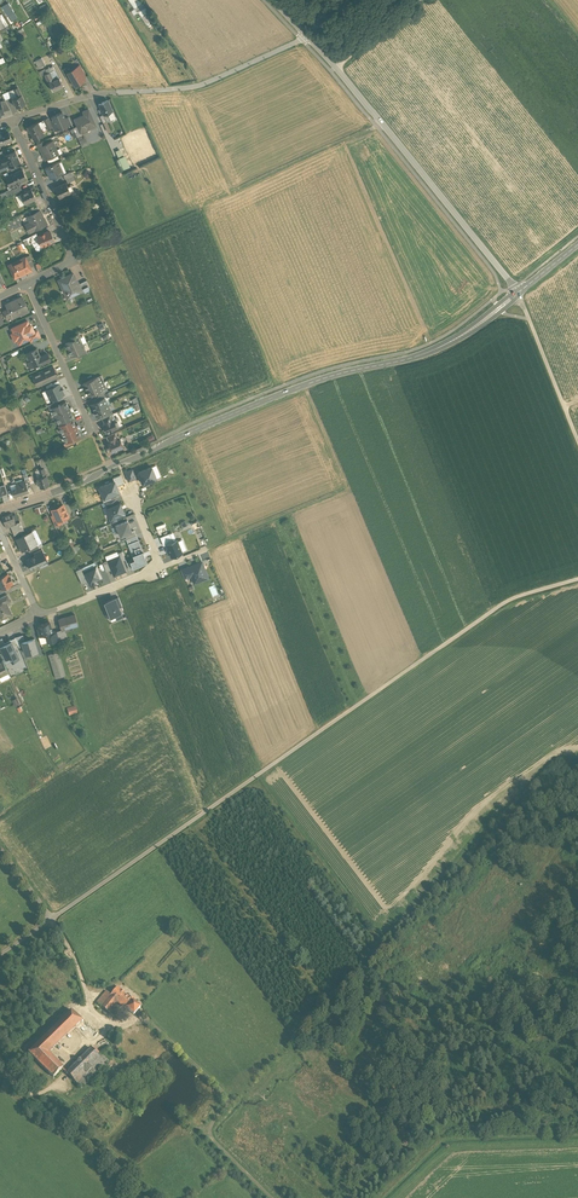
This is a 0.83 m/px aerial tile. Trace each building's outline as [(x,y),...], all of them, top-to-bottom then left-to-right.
[(139,0),(129,0),(137,12),(138,11),(151,29),(157,25),(142,3),(141,3),(139,0)] [(8,2),(1,6),(9,19),(16,15),(8,2)] [(45,64),(42,57),(35,60),(39,67),(45,64)] [(85,73),(80,64),(76,67),(81,75),(85,73)] [(76,66),(67,71),(75,84),(80,81),(83,79),(81,75),(76,67),(76,66)] [(53,79),(50,71),(45,73),(48,82),(49,81),(53,89),(63,85),(59,77),(53,79)] [(22,93),(18,86),(15,87),(13,88),(17,95),(22,93)] [(17,95),(12,98),(13,100),(12,101),(13,104),(15,103),(16,106),(26,102),(22,93),(17,95)] [(0,100),(0,102),(3,110),(10,108),(5,98),(0,100)] [(107,99),(99,103),(104,113),(108,111),(112,109),(107,99)] [(84,113),(74,118),(77,125),(79,130),(80,130),(95,123),(88,107),(82,110),(84,113)] [(65,117),(62,110),(52,115),(53,118),(57,126),(59,125),(60,127),(68,124),(67,122),(67,121),(65,117)] [(48,116),(43,119),(46,124),(47,127),(52,125),(50,120),(48,116)] [(57,126),(53,118),(50,120),(52,125),(54,130),(60,127),(59,125),(57,126)] [(38,121),(26,126),(28,129),(29,128),(33,137),(43,133),(40,127),(38,121)] [(77,125),(73,126),(77,135),(81,133),(80,130),(79,130),(77,125)] [(0,132),(0,143),(12,138),(7,128),(0,132)] [(45,143),(39,145),(41,150),(42,150),(46,158),(57,153),(56,149),(57,149),(56,148),(52,139),(45,143)] [(5,154),(4,154),(4,155),(7,160),(9,165),(19,161),(14,150),(5,154)] [(123,155),(119,157),(122,164),(124,167),(128,165),(123,155)] [(0,163),(0,170),(9,166),(9,165),(7,160),(0,163)] [(58,161),(52,163),(50,163),(50,164),(45,166),(50,177),(63,172),(58,161)] [(22,168),(11,173),(16,182),(16,181),(26,177),(22,168)] [(87,168),(84,173),(89,176),(92,171),(87,168)] [(11,173),(5,175),(9,184),(10,184),(16,182),(11,173)] [(66,181),(54,186),(59,196),(70,191),(66,181)] [(12,187),(5,190),(7,194),(14,191),(21,188),(19,183),(12,187)] [(23,192),(20,193),(21,193),(25,202),(36,197),(31,188),(23,192)] [(37,205),(29,210),(31,213),(39,209),(37,205)] [(31,213),(27,215),(31,223),(26,225),(29,231),(34,228),(34,229),(47,223),(40,209),(39,209),(31,213)] [(38,235),(37,235),(39,238),(39,240),(38,242),(40,243),(41,243),(42,246),(44,245),(46,245),(46,244),(54,240),(49,229),(38,235)] [(36,232),(26,236),(29,243),(32,242),(39,238),(37,235),(38,235),(36,232)] [(27,255),(31,267),(35,266),(30,254),(27,255)] [(17,262),(11,265),(13,269),(12,271),(15,278),(19,276),(24,271),(26,270),(26,269),(30,267),(25,257),(17,261),(17,262)] [(73,273),(58,280),(67,298),(81,291),(78,284),(73,273)] [(86,280),(78,284),(81,291),(89,287),(86,280)] [(21,296),(5,303),(8,308),(9,311),(10,310),(12,315),(13,318),(28,311),(21,296)] [(9,311),(8,308),(2,311),(6,318),(12,315),(10,310),(9,311)] [(32,333),(27,321),(12,328),(19,344),(30,339),(34,337),(32,333)] [(31,341),(40,337),(37,330),(32,333),(34,337),(30,339),(31,341)] [(78,333),(68,337),(70,341),(79,337),(80,337),(78,333)] [(70,341),(65,343),(68,349),(82,343),(79,337),(70,341)] [(82,343),(68,349),(71,356),(75,354),(85,350),(84,349),(82,343)] [(37,348),(28,352),(33,365),(42,361),(40,356),(37,348)] [(85,350),(75,354),(77,357),(87,353),(85,349),(84,349),(85,350)] [(47,352),(40,356),(42,361),(42,363),(50,359),(47,352)] [(53,366),(35,374),(37,379),(39,379),(41,383),(57,376),(53,366)] [(97,377),(83,383),(86,389),(99,383),(97,377)] [(99,383),(86,389),(89,395),(102,389),(99,383)] [(57,384),(46,389),(48,394),(50,395),(52,399),(62,394),(63,394),(61,389),(62,387),(58,386),(57,384)] [(104,397),(90,403),(93,410),(107,404),(104,397)] [(136,397),(132,399),(136,410),(141,408),(136,397)] [(58,405),(52,408),(59,424),(73,418),(70,411),(73,410),(71,407),(69,408),(66,401),(58,404),(58,405)] [(107,404),(93,410),(96,416),(99,415),(110,410),(107,404)] [(110,410),(99,415),(100,418),(102,418),(112,413),(113,413),(111,409),(110,410)] [(112,413),(102,418),(104,421),(112,417),(113,418),(114,417),(112,413)] [(112,417),(104,421),(105,423),(102,424),(106,432),(117,427),(116,426),(115,423),(113,418),(112,417)] [(59,424),(58,425),(66,442),(73,438),(73,439),(80,436),(77,429),(79,428),(78,424),(76,425),(73,418),(59,424)] [(115,432),(106,436),(109,442),(118,438),(115,432)] [(109,442),(108,442),(109,445),(110,446),(110,447),(110,448),(112,451),(123,446),(119,437),(109,442)] [(66,442),(64,443),(65,447),(75,442),(73,439),(73,438),(66,442)] [(47,466),(43,458),(42,459),(43,462),(40,463),(41,468),(43,468),(46,475),(46,476),(50,475),(47,466)] [(138,472),(143,484),(156,478),(152,467),(138,472)] [(125,472),(129,481),(136,478),(133,469),(125,472)] [(114,481),(117,486),(124,483),(120,474),(113,478),(114,481)] [(37,478),(38,481),(36,481),(37,484),(39,483),(40,487),(49,484),(46,476),(46,475),(41,477),(37,478)] [(25,480),(17,483),(18,487),(11,489),(13,496),(28,491),(26,484),(25,480)] [(111,496),(119,492),(117,486),(114,481),(99,487),(104,498),(111,496)] [(106,502),(108,507),(118,503),(116,498),(112,499),(106,502)] [(116,516),(124,513),(120,502),(118,503),(108,507),(106,508),(111,518),(116,516)] [(63,505),(52,510),(54,514),(57,520),(65,517),(67,517),(68,517),(69,515),(68,514),(67,513),(63,505)] [(12,513),(2,517),(6,528),(10,526),(11,529),(12,529),(21,525),(20,521),(15,523),(12,513)] [(57,520),(54,514),(50,515),(55,525),(59,524),(57,520)] [(125,534),(132,532),(127,521),(117,525),(121,536),(125,534)] [(21,525),(12,529),(15,535),(24,531),(21,525)] [(32,531),(16,538),(19,544),(20,543),(23,550),(30,547),(37,543),(32,531)] [(132,532),(125,534),(127,539),(136,535),(135,531),(132,532)] [(170,533),(160,537),(163,545),(166,544),(173,541),(170,533)] [(128,543),(138,539),(137,535),(136,535),(127,539),(126,539),(128,543)] [(136,553),(143,551),(138,539),(128,543),(131,550),(134,549),(136,553)] [(173,541),(166,544),(168,549),(167,549),(169,553),(169,552),(171,557),(182,553),(177,540),(173,541)] [(134,559),(130,561),(132,568),(147,562),(143,551),(136,553),(133,554),(134,559)] [(198,555),(201,560),(203,559),(203,558),(209,556),(207,551),(198,555)] [(35,556),(26,560),(30,569),(40,564),(46,562),(46,561),(42,553),(35,556)] [(119,556),(108,560),(112,569),(114,575),(125,571),(121,560),(119,556)] [(107,571),(112,569),(108,560),(103,562),(107,571)] [(201,562),(188,567),(192,576),(194,583),(202,580),(200,577),(206,575),(201,562)] [(97,566),(84,571),(89,581),(90,583),(102,578),(97,566)] [(184,579),(192,576),(188,567),(188,566),(181,569),(184,579)] [(82,584),(89,581),(82,567),(76,570),(82,584)] [(0,577),(0,587),(1,588),(7,585),(12,583),(11,580),(11,579),(10,576),(9,576),(8,573),(0,577)] [(0,598),(0,616),(0,617),(5,614),(6,616),(12,613),(6,602),(10,600),(7,594),(0,598)] [(118,597),(114,598),(118,607),(122,606),(118,597)] [(114,598),(105,602),(108,609),(111,616),(113,620),(122,616),(118,607),(114,598)] [(75,614),(58,618),(61,629),(65,628),(78,625),(75,614)] [(50,622),(39,625),(40,627),(38,628),(40,636),(46,634),(51,633),(53,632),(50,622)] [(65,628),(61,629),(56,631),(58,639),(67,636),(65,628)] [(22,634),(15,637),(15,638),(18,644),(19,646),(22,645),(22,642),(25,641),(22,634)] [(10,642),(12,641),(14,646),(18,644),(15,638),(9,640),(10,642)] [(25,641),(22,642),(22,645),(26,656),(38,652),(34,638),(25,641)] [(19,657),(14,646),(12,641),(10,642),(5,645),(0,647),(2,650),(6,658),(10,656),(12,660),(19,657)] [(59,652),(49,654),(56,677),(65,675),(59,652)] [(75,707),(67,709),(69,716),(77,713),(75,707)] [(132,1001),(116,988),(111,995),(101,1007),(108,1013),(118,1001),(126,1008),(132,1001)] [(101,1007),(111,995),(106,991),(96,1003),(101,1007)] [(132,1001),(126,1008),(134,1015),(140,1007),(133,1000),(132,1001)] [(81,1020),(71,1012),(28,1053),(38,1063),(47,1054),(76,1026),(82,1020),(81,1020)] [(91,1049),(67,1074),(82,1089),(110,1060),(102,1052),(98,1056),(91,1049)] [(47,1054),(38,1063),(53,1078),(62,1069),(47,1054)] [(165,1064),(160,1058),(154,1062),(159,1069),(165,1064)] [(85,1112),(79,1106),(72,1112),(78,1118),(85,1112)]
